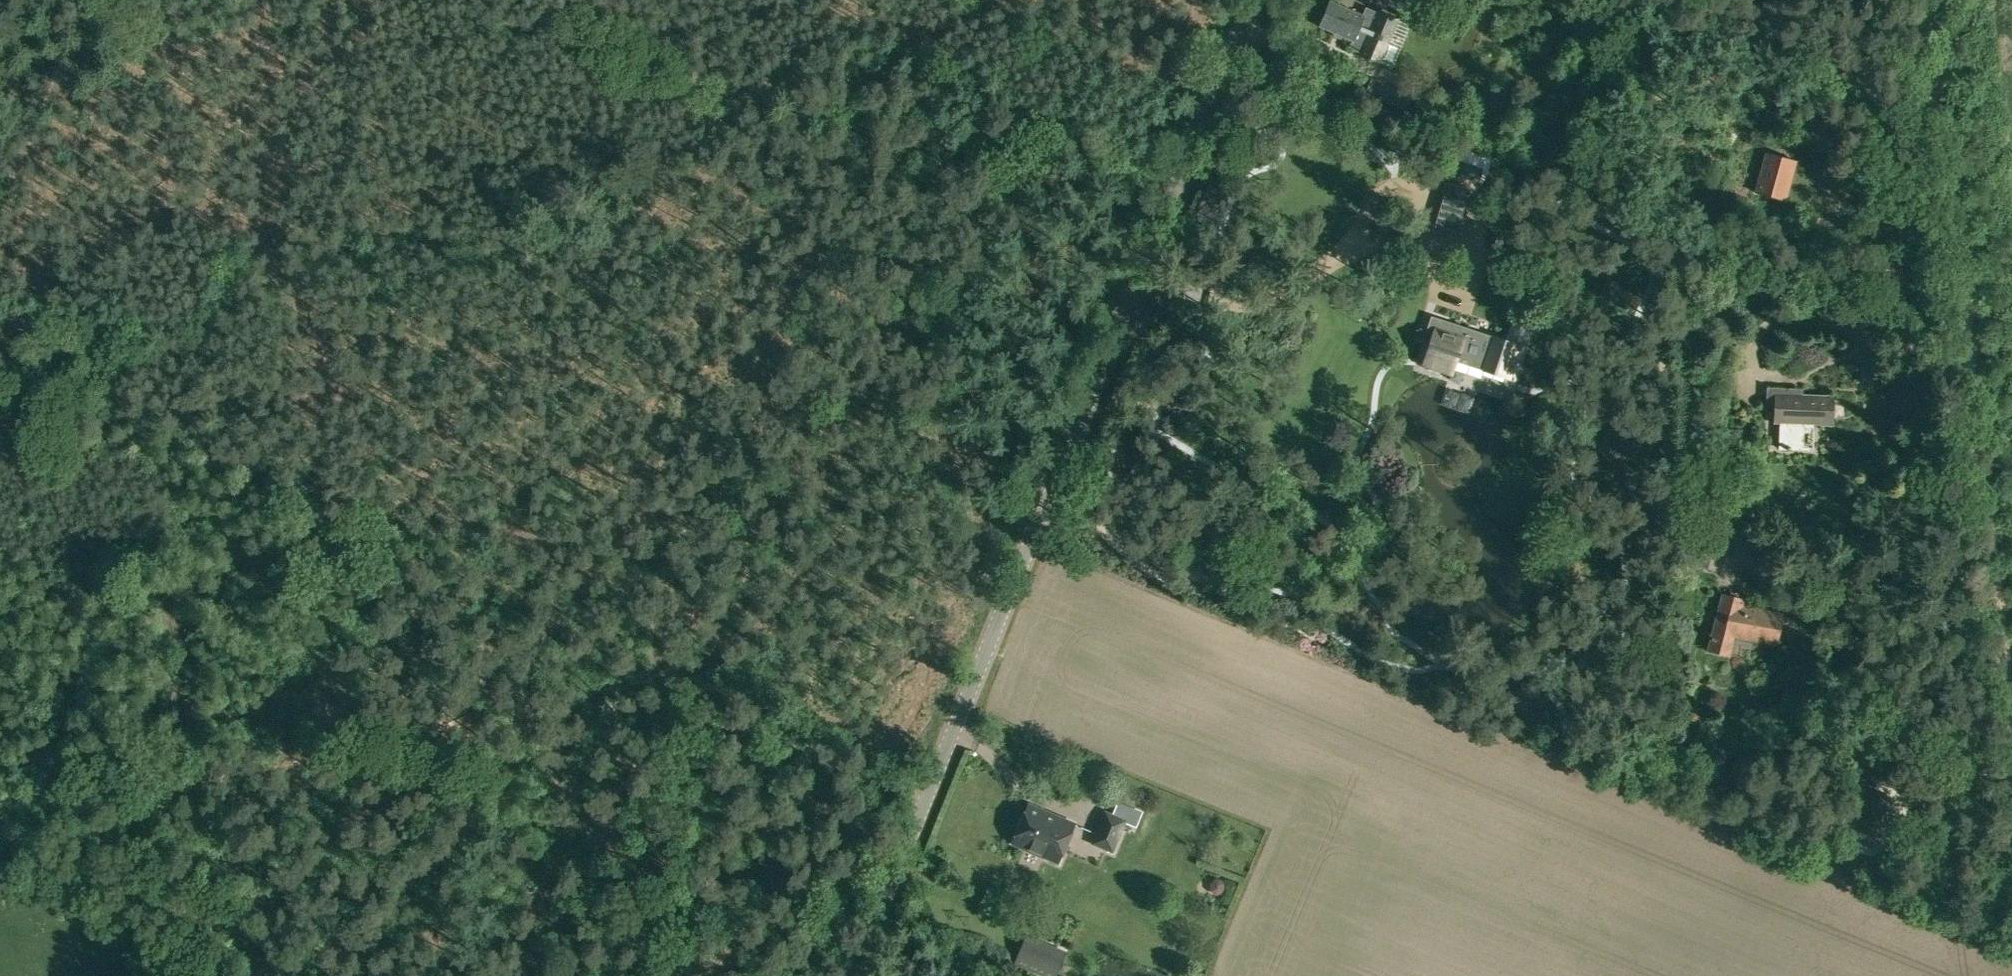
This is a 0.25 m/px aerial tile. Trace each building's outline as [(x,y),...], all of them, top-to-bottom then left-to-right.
[(1462,13),(1468,0),(1456,0),(1453,8),(1462,13)] [(1361,53),(1381,61),(1398,20),(1376,10),(1375,12),(1365,7),(1361,15),(1331,2),(1321,26),(1353,40),(1350,47),(1362,52),(1361,53)] [(1814,97),(1810,106),(1821,110),(1825,102),(1814,97)] [(1788,156),(1792,141),(1763,133),(1753,172),(1771,177),(1777,153),(1788,156)] [(1480,167),(1448,156),(1443,171),(1475,181),(1480,167)] [(1472,189),(1445,181),(1442,193),(1468,201),(1472,189)] [(1426,365),(1451,373),(1459,347),(1476,353),(1476,354),(1477,355),(1483,336),(1440,322),(1426,365)] [(1780,449),(1812,450),(1813,424),(1832,424),(1833,396),(1802,395),(1802,389),(1768,388),(1767,407),(1775,407),(1775,423),(1781,423),(1780,449)] [(1457,424),(1486,434),(1492,415),(1463,406),(1457,424)] [(1709,649),(1729,654),(1734,634),(1776,644),(1783,615),(1742,605),(1743,600),(1722,595),(1709,649)] [(1880,837),(1893,796),(1869,789),(1857,830),(1880,837)] [(1012,843),(1058,863),(1075,823),(1029,803),(1012,843)] [(1091,843),(1114,853),(1128,819),(1105,810),(1091,843)] [(1211,883),(1211,889),(1215,892),(1220,892),(1224,888),(1223,882),(1220,878),(1214,879),(1211,883)] [(1042,975),(1056,975),(1066,950),(1024,933),(1017,950),(1012,964),(1042,975)]
